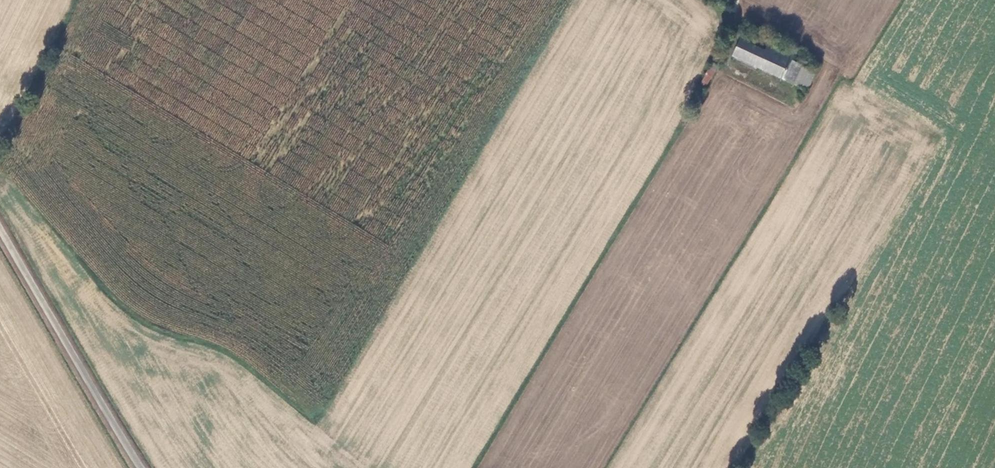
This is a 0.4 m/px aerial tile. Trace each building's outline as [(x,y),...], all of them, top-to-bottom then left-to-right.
[(739,42),(732,58),(807,91),(816,71),(796,63),(799,57),(769,45),(765,53),(739,42)] [(701,81),(706,85),(714,73),(709,70),(701,81)]
